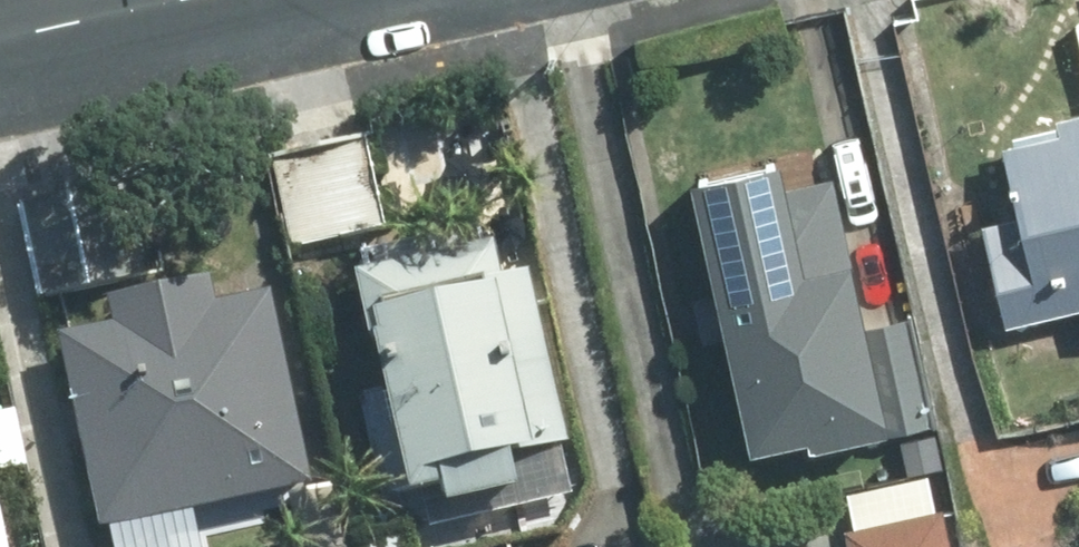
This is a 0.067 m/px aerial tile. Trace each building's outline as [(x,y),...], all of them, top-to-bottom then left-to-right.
[(1064,115),(1067,130),(1013,142),(1029,211),(990,221),(1012,317),(1078,301),(1078,111),(1064,115)] [(364,138),(274,156),(291,244),(383,224),(364,138)] [(886,398),(833,163),(785,174),(779,149),(689,169),(752,447),(819,432),(821,438),(884,424),(878,400),(886,398)] [(117,188),(21,204),(38,295),(134,277),(117,188)] [(570,440),(530,271),(502,279),(494,241),(423,257),(362,272),(378,339),(383,338),(404,424),(376,430),(391,493),(448,481),(452,497),(522,482),(516,452),(570,440)] [(271,291),(218,302),(212,277),(113,297),(120,321),(72,332),(117,546),(187,546),(179,507),(312,480),(271,291)] [(337,485),(294,496),(306,546),(351,546),(337,485)] [(944,510),(853,528),(857,546),(951,546),(944,510)]
